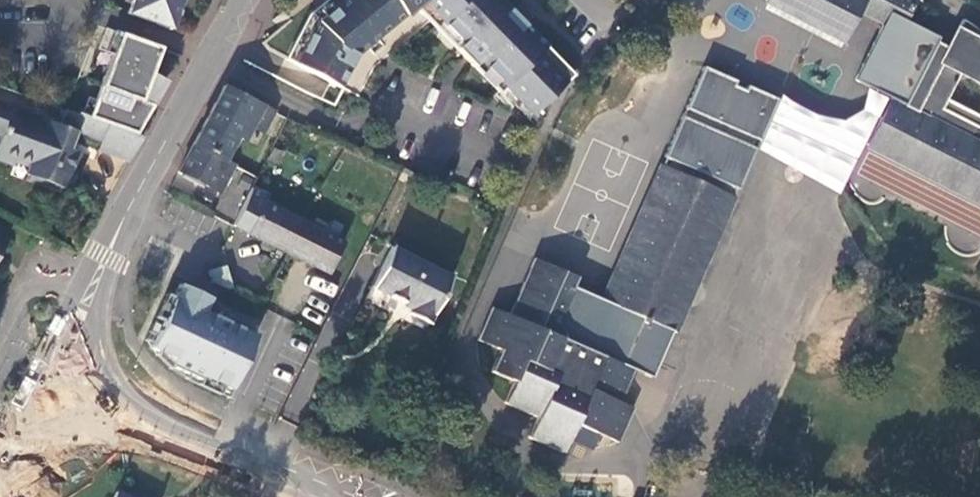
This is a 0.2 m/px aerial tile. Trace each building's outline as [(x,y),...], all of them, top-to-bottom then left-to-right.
[(127,15),(172,31),(183,0),(133,0),(127,15)] [(321,9),(310,18),(287,61),(340,89),(358,56),(414,8),(500,93),(505,88),(533,116),(574,76),(498,0),(331,0),(321,9)] [(764,0),(847,42),(862,10),(884,21),(855,80),(889,99),(866,146),(979,204),(979,115),(979,116),(948,100),(962,72),(979,82),(979,31),(975,27),(964,20),(948,49),(936,43),(939,39),(907,21),(918,0),(764,0)] [(121,34),(89,118),(137,135),(155,105),(142,100),(162,48),(121,34)] [(705,69),(628,242),(602,300),(574,288),(578,278),(534,259),(509,316),(492,310),(478,340),(500,351),(491,372),(514,383),(524,361),(555,376),(549,394),(583,410),(576,425),(618,444),(634,408),(615,400),(629,368),(651,379),(671,332),(676,334),(735,200),(779,102),(748,88),(746,92),(736,88),(738,83),(705,69)] [(225,163),(226,162),(225,161),(238,138),(246,142),(253,129),(264,135),(276,113),(225,86),(194,147),(225,163)] [(144,137),(137,135),(89,118),(65,110),(60,125),(0,103),(0,163),(14,169),(16,163),(27,168),(25,176),(28,177),(26,183),(59,195),(62,189),(65,190),(65,188),(71,190),(77,176),(71,175),(77,155),(68,150),(75,133),(101,143),(97,153),(129,164),(144,137)] [(194,147),(179,173),(219,195),(234,168),(225,163),(194,147)] [(233,227),(241,231),(260,191),(253,188),(233,227)] [(260,191),(241,231),(329,276),(346,242),(265,203),(269,196),(260,191)] [(0,229),(0,251),(9,233),(0,229)] [(410,315),(430,325),(453,278),(393,247),(373,290),(413,309),(410,315)] [(226,268),(209,273),(213,284),(228,291),(233,289),(226,268)] [(206,313),(212,300),(181,286),(174,299),(164,322),(161,328),(157,337),(151,350),(159,353),(157,357),(171,370),(172,368),(202,382),(223,391),(231,395),(258,337),(206,313)] [(167,296),(157,319),(164,322),(174,299),(167,296)] [(155,325),(151,334),(157,337),(161,328),(155,325)] [(524,361),(514,383),(505,405),(537,419),(528,439),(564,455),(576,425),(583,410),(549,394),(555,376),(524,361)]
